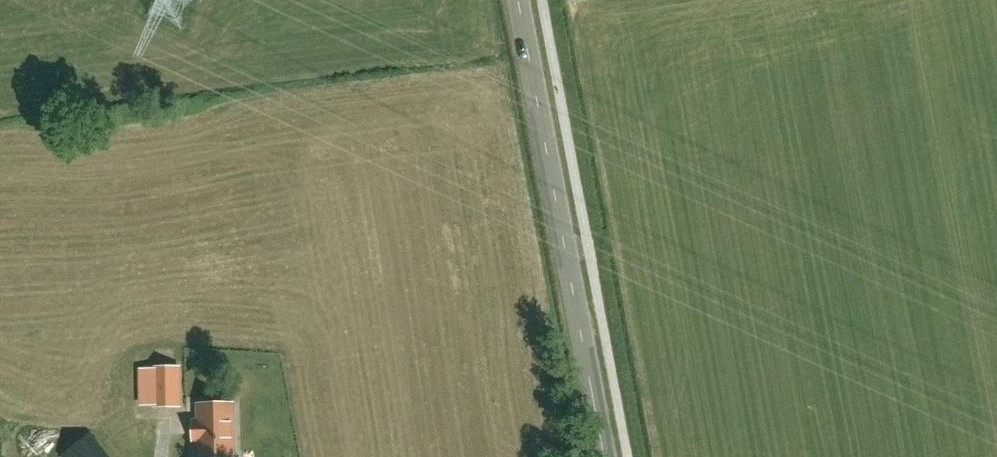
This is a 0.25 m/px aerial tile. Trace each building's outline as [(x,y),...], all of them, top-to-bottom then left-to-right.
[(154,407),(180,406),(179,367),(153,367),(154,407)] [(193,440),(197,440),(197,441),(199,441),(199,456),(233,456),(234,456),(234,455),(233,403),(198,404),(198,421),(196,421),(196,422),(193,422),(193,440)] [(90,434),(62,456),(63,456),(108,456),(90,434)]
